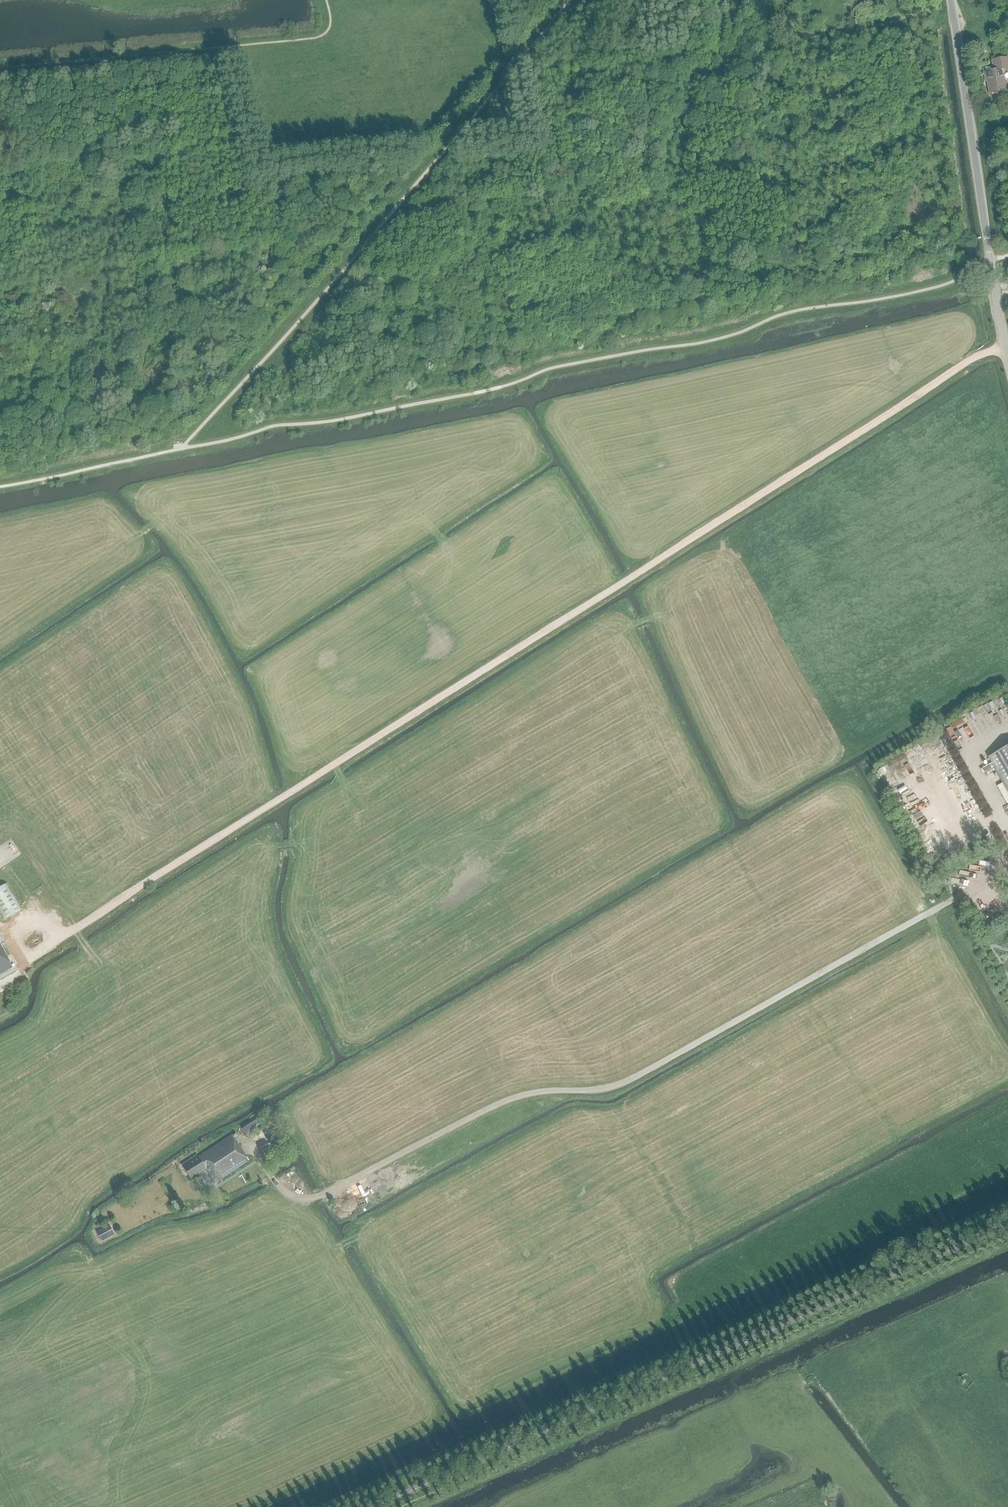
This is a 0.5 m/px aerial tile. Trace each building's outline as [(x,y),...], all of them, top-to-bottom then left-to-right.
[(995,64),(997,74),(985,75),(987,84),(989,84),(991,97),(1007,94),(1004,73),(1007,73),(1007,62),(995,64)] [(988,757),(1007,793),(1007,746),(988,757)] [(1007,836),(1007,793),(992,763),(959,782),(994,844),(1007,836)] [(21,911),(6,884),(0,887),(0,916),(3,921),(21,911)] [(11,965),(0,946),(0,971),(11,965)] [(242,1129),(245,1134),(263,1122),(260,1117),(242,1129)] [(212,1181),(244,1162),(229,1139),(199,1157),(196,1152),(189,1156),(192,1160),(183,1166),(191,1181),(207,1172),(212,1181)] [(104,1227),(96,1232),(101,1241),(109,1237),(104,1227)]
